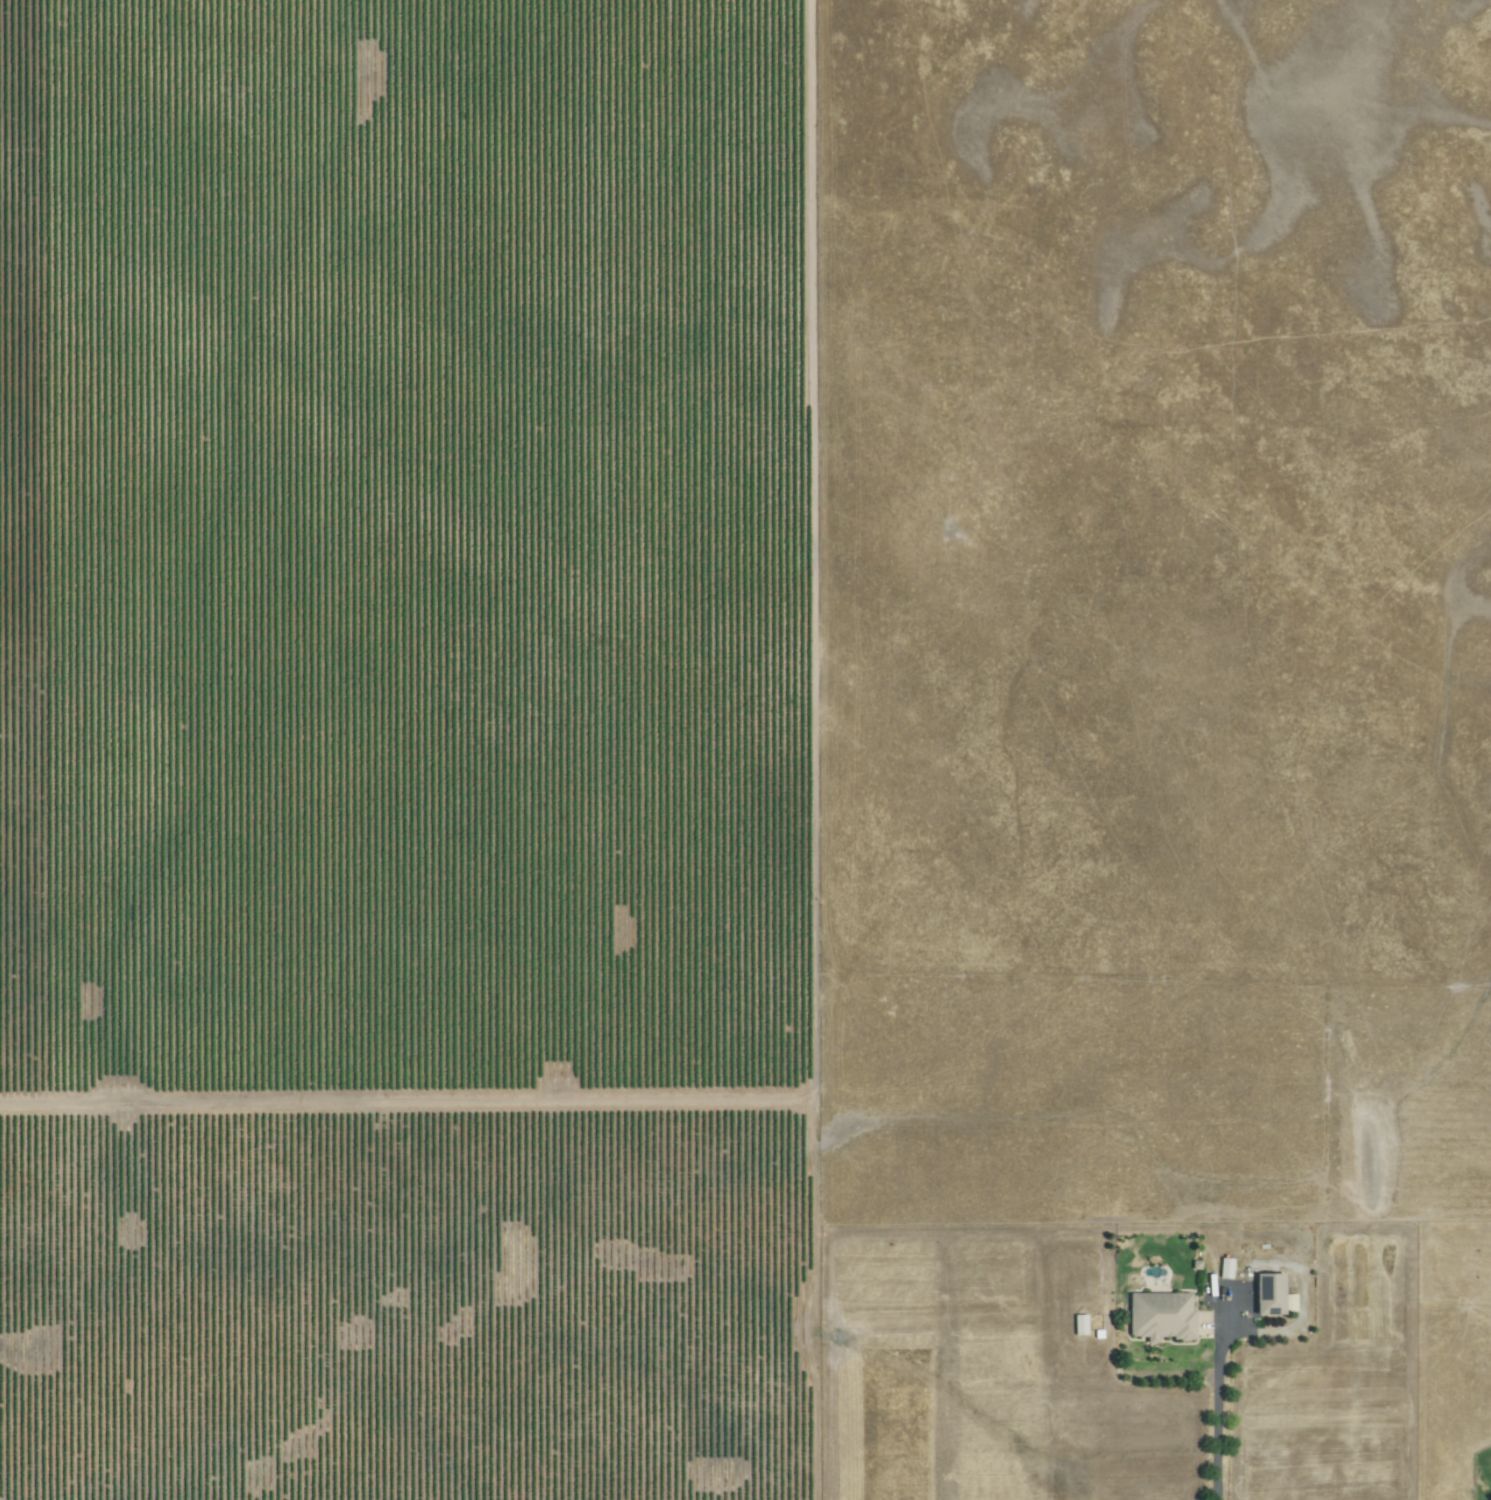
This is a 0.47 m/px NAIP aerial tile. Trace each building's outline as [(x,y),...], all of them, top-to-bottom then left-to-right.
[(1252,1316),(1281,1316),(1281,1275),(1252,1275),(1252,1316)] [(1192,1294),(1127,1294),(1127,1337),(1145,1337),(1145,1342),(1192,1342),(1192,1294)] [(1314,1308),(1330,1308),(1330,1295),(1314,1295),(1314,1308)]
